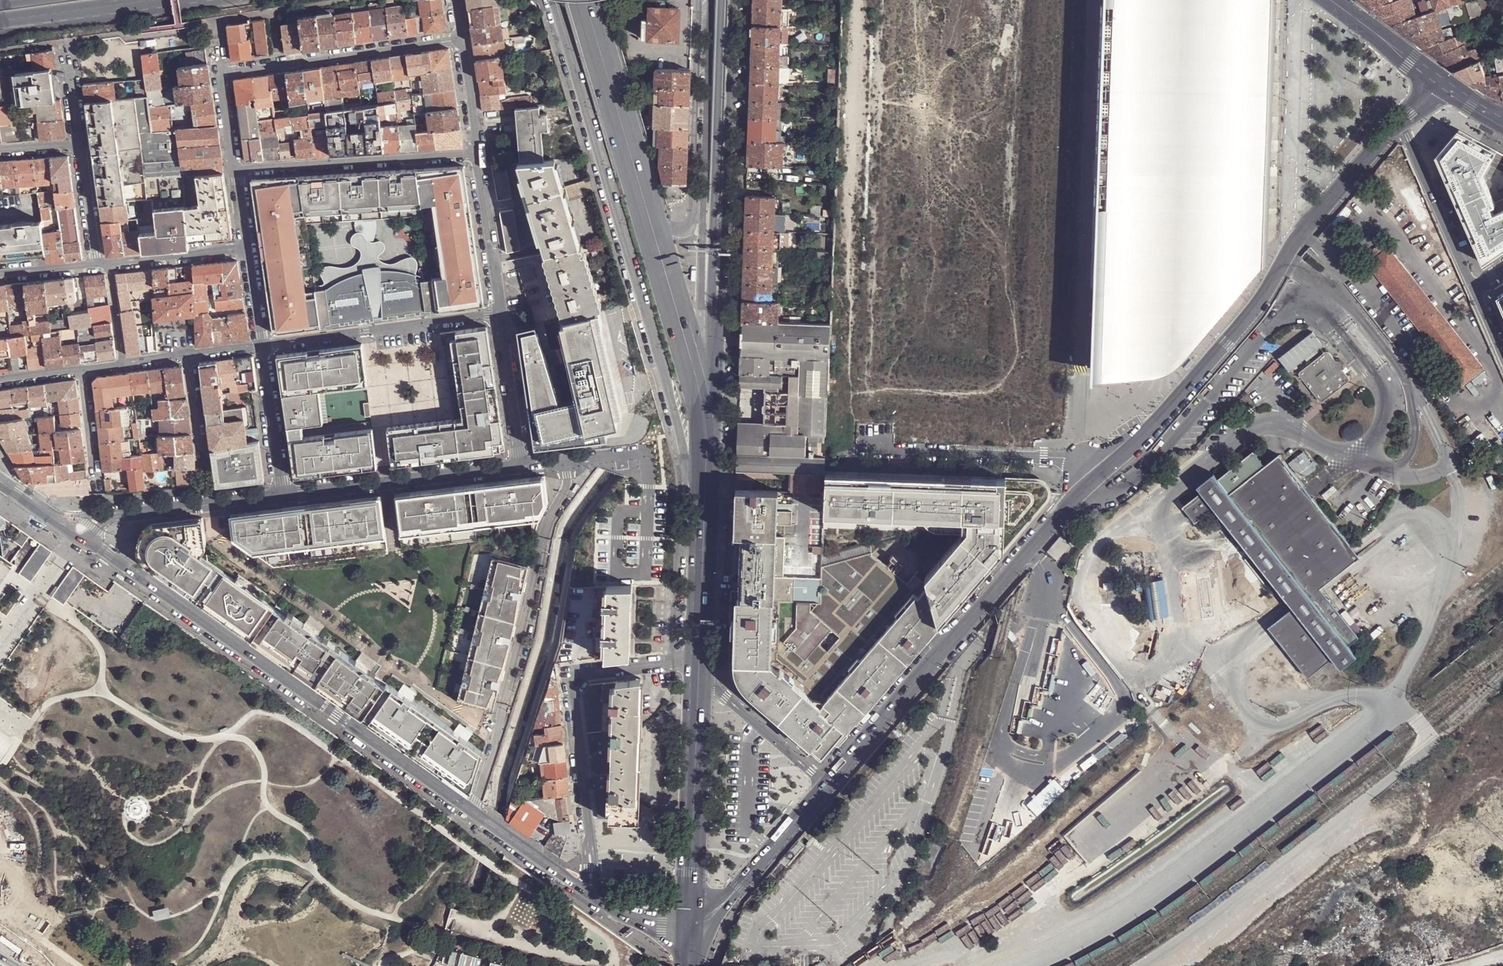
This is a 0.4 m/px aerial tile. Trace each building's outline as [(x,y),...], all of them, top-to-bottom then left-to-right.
[(410,17),(413,17),(420,16),(418,0),(410,0),(407,0),(408,7),(409,9),(410,17)] [(420,16),(422,16),(443,13),(441,0),(418,0),(420,16)] [(466,0),(467,9),(497,4),(497,0),(466,0)] [(753,8),(781,9),(781,0),(753,0),(753,8)] [(781,9),(786,9),(789,9),(789,3),(789,0),(781,0),(781,9)] [(1203,327),(1260,261),(1268,11),(1268,7),(1268,3),(1267,0),(1103,0),(1103,1),(1103,4),(1091,355),(1091,371),(1124,372),(1151,373),(1154,373),(1158,373),(1161,372),(1164,370),(1167,368),(1170,366),(1203,327)] [(1395,24),(1418,17),(1417,13),(1413,0),(1398,0),(1394,1),(1372,8),(1395,24)] [(1431,13),(1429,8),(1426,0),(1420,0),(1418,1),(1422,12),(1423,16),(1431,13)] [(1436,11),(1437,11),(1448,7),(1466,1),(1467,1),(1466,0),(1432,0),(1434,6),(1436,11)] [(1475,0),(1473,0),(1466,2),(1472,19),(1480,16),(1475,0)] [(1453,23),(1453,24),(1466,20),(1472,19),(1466,2),(1466,1),(1448,7),(1453,23)] [(467,9),(470,26),(500,21),(497,4),(467,9)] [(389,38),(407,35),(405,18),(403,10),(403,8),(403,6),(385,9),(389,38)] [(649,19),(649,38),(677,39),(679,8),(650,7),(649,19)] [(753,8),(752,25),(780,26),(780,21),(781,9),(753,8)] [(372,41),(389,38),(385,9),(368,11),(372,41)] [(359,42),(372,41),(368,11),(365,11),(354,13),(355,20),(357,21),(359,42)] [(1395,24),(1424,47),(1446,40),(1445,37),(1443,30),(1437,11),(1436,11),(1431,13),(1423,16),(1418,17),(1395,24)] [(337,46),(354,43),(350,13),(333,16),(337,46)] [(354,43),(359,42),(357,21),(355,20),(354,13),(350,13),(354,43)] [(422,16),(425,33),(441,31),(445,25),(443,13),(422,16)] [(302,50),(319,48),(316,18),(315,16),(298,18),(298,24),(302,50)] [(319,48),(337,46),(333,16),(316,18),(319,48)] [(416,34),(425,33),(422,16),(420,16),(413,17),(416,34)] [(407,35),(416,34),(413,17),(410,17),(405,18),(407,35)] [(641,18),(640,38),(649,38),(649,19),(641,18)] [(1466,20),(1470,33),(1475,31),(1472,19),(1466,20)] [(507,20),(500,21),(503,39),(510,38),(507,20)] [(255,42),(266,41),(263,21),(252,22),(253,26),(255,39),(255,42)] [(473,44),(503,39),(500,21),(470,26),(473,44)] [(226,26),(228,42),(246,40),(244,28),(244,23),(226,26)] [(285,53),(302,50),(298,24),(281,26),(285,53)] [(752,25),(752,43),(779,44),(780,26),(752,25)] [(788,27),(780,26),(779,44),(788,44),(788,27)] [(1452,27),(1443,30),(1445,37),(1449,36),(1450,39),(1455,37),(1452,27)] [(1455,37),(1459,47),(1465,45),(1467,45),(1463,35),(1455,37)] [(1481,60),(1477,48),(1468,51),(1465,45),(1459,47),(1455,37),(1450,39),(1446,40),(1424,47),(1456,70),(1481,60)] [(228,42),(231,60),(251,58),(249,42),(249,40),(246,40),(228,42)] [(256,53),(257,57),(268,55),(266,41),(255,42),(256,53)] [(473,46),(475,61),(500,57),(505,56),(503,41),(473,46)] [(752,43),(751,65),(778,67),(779,44),(752,43)] [(788,44),(779,44),(778,67),(787,67),(788,67),(788,44)] [(429,51),(432,71),(451,68),(448,49),(429,51)] [(54,50),(33,53),(34,60),(35,71),(51,68),(56,67),(54,50)] [(180,68),(187,67),(208,64),(206,50),(185,53),(186,60),(179,61),(180,68)] [(429,51),(406,55),(409,74),(419,73),(422,73),(432,71),(429,51)] [(143,55),(145,73),(160,71),(158,53),(143,55)] [(406,55),(389,57),(391,77),(392,80),(409,78),(409,74),(406,55)] [(1498,63),(1497,55),(1490,57),(1487,58),(1489,65),(1498,63)] [(631,69),(637,69),(634,56),(628,58),(631,69)] [(389,57),(371,60),(374,80),(377,79),(391,77),(389,57)] [(475,61),(478,79),(503,76),(500,57),(475,61)] [(354,62),(357,82),(374,80),(371,60),(354,62)] [(1456,70),(1472,82),(1488,79),(1484,68),(1482,63),(1481,60),(1456,70)] [(337,65),(341,95),(359,92),(358,89),(358,86),(357,82),(354,62),(337,65)] [(180,68),(178,68),(179,73),(180,86),(211,81),(208,64),(187,67),(180,68)] [(337,65),(320,67),(324,97),(341,95),(337,65)] [(751,65),(750,83),(778,84),(778,67),(751,65)] [(1484,68),(1488,79),(1494,77),(1490,66),(1484,68)] [(16,73),(15,67),(0,69),(0,75),(16,73)] [(320,67),(303,70),(307,100),(324,97),(320,67)] [(787,67),(778,67),(778,84),(780,84),(786,84),(787,67)] [(35,71),(21,72),(25,104),(33,103),(44,102),(55,101),(51,68),(35,71)] [(454,88),(451,68),(432,71),(422,73),(424,92),(431,92),(454,88)] [(655,69),(655,87),(656,87),(659,87),(690,88),(690,70),(655,69)] [(167,70),(160,71),(162,88),(169,87),(167,70)] [(289,98),(290,103),(307,100),(303,70),(285,72),(288,93),(289,98)] [(146,80),(147,91),(161,88),(162,88),(160,71),(145,73),(146,80)] [(21,72),(16,73),(20,104),(23,104),(25,104),(21,72)] [(268,75),(271,96),(288,93),(285,72),(268,75)] [(10,105),(13,105),(20,104),(16,73),(0,75),(0,106),(10,105)] [(255,107),(255,108),(272,106),(271,101),(271,96),(268,75),(251,77),(254,98),(255,107)] [(478,79),(480,96),(497,94),(505,92),(503,76),(478,79)] [(1500,76),(1494,77),(1488,79),(1472,82),(1490,94),(1502,99),(1502,89),(1500,76)] [(233,79),(236,104),(249,103),(249,98),(254,98),(251,77),(233,79)] [(136,98),(142,98),(148,97),(147,91),(146,80),(132,80),(134,98),(136,98)] [(213,98),(211,81),(180,86),(174,86),(177,104),(192,102),(213,98)] [(83,85),(86,102),(112,100),(116,100),(114,82),(83,85)] [(749,100),(777,101),(777,97),(778,84),(750,83),(749,100)] [(177,104),(174,86),(169,87),(162,88),(161,88),(164,106),(177,104)] [(689,105),(690,88),(659,87),(659,104),(689,105)] [(161,88),(147,91),(148,97),(149,108),(164,106),(161,88)] [(457,107),(454,88),(431,92),(434,111),(457,107)] [(400,90),(393,91),(395,102),(401,101),(400,90)] [(377,98),(378,104),(394,102),(395,102),(393,91),(376,93),(377,98)] [(434,111),(431,92),(424,92),(411,94),(412,99),(411,100),(412,109),(413,114),(415,113),(426,112),(434,111)] [(480,96),(483,111),(499,109),(498,103),(497,94),(480,96)] [(341,95),(324,97),(325,105),(342,102),(341,95)] [(517,102),(518,107),(529,106),(530,106),(530,96),(508,98),(517,102)] [(143,163),(182,160),(181,149),(179,130),(152,132),(149,108),(148,97),(142,98),(136,98),(143,163)] [(307,100),(309,114),(325,111),(326,111),(325,105),(324,97),(307,100)] [(112,100),(124,185),(134,184),(144,182),(144,179),(143,163),(136,98),(134,98),(122,99),(116,100),(112,100)] [(192,102),(196,128),(217,127),(213,98),(192,102)] [(498,103),(499,109),(506,108),(518,107),(517,102),(508,98),(498,103)] [(90,129),(96,176),(109,174),(111,187),(124,185),(112,100),(86,102),(90,129)] [(394,102),(395,112),(399,111),(412,109),(411,100),(401,101),(395,102),(394,102)] [(749,100),(749,118),(776,119),(777,114),(777,101),(749,100)] [(55,101),(44,102),(45,110),(52,110),(53,118),(46,119),(46,121),(63,120),(61,101),(55,101)] [(33,103),(35,120),(38,120),(46,119),(45,110),(44,102),(33,103)] [(179,130),(196,128),(192,102),(177,104),(164,106),(149,108),(152,132),(179,130)] [(377,104),(378,114),(386,113),(395,112),(394,102),(378,104),(377,104)] [(33,103),(25,104),(23,104),(23,109),(24,121),(35,120),(33,103)] [(239,122),(241,138),(259,137),(257,121),(255,108),(255,107),(250,107),(249,103),(236,104),(239,122)] [(328,133),(331,156),(358,154),(383,152),(380,127),(379,119),(378,114),(377,104),(366,106),(361,106),(348,108),(343,109),(326,111),(325,111),(327,125),(328,133)] [(688,128),(689,105),(659,104),(655,104),(654,104),(653,127),(658,127),(688,128)] [(12,124),(10,105),(0,106),(0,126),(12,124)] [(255,108),(257,121),(274,119),(272,106),(255,108)] [(459,127),(457,107),(434,111),(426,112),(427,118),(428,131),(433,130),(459,127)] [(520,163),(543,161),(541,131),(548,131),(547,113),(540,114),(540,107),(516,109),(520,163)] [(307,114),(309,127),(311,127),(327,125),(325,111),(309,114),(307,114)] [(415,113),(416,120),(427,118),(426,112),(415,113)] [(291,116),(292,130),(301,129),(309,128),(309,127),(307,114),(303,115),(291,116)] [(274,119),(276,132),(279,132),(286,131),(292,130),(291,116),(274,119)] [(749,118),(748,140),(776,141),(776,119),(749,118)] [(276,132),(274,119),(257,121),(259,137),(262,160),(279,159),(278,149),(277,143),(276,132)] [(783,142),(787,142),(788,135),(784,135),(784,119),(776,119),(776,141),(783,142)] [(66,138),(63,120),(46,121),(39,122),(39,128),(41,140),(66,138)] [(39,122),(33,123),(35,140),(41,140),(39,128),(39,122)] [(16,142),(14,124),(12,124),(0,126),(0,128),(2,143),(16,142)] [(16,142),(23,141),(20,124),(14,124),(16,142)] [(400,151),(418,150),(416,132),(414,126),(414,125),(410,125),(397,126),(400,151)] [(380,127),(383,152),(400,151),(397,126),(380,127)] [(179,130),(181,149),(220,144),(217,127),(196,128),(179,130)] [(311,137),(312,137),(311,127),(309,127),(309,128),(301,129),(302,139),(311,137)] [(462,147),(459,127),(433,130),(435,149),(462,147)] [(687,147),(688,128),(658,127),(657,146),(659,146),(687,147)] [(418,150),(435,149),(433,130),(428,131),(423,132),(416,132),(418,150)] [(1502,251),(1502,153),(1498,150),(1462,130),(1438,156),(1485,263),(1502,251)] [(317,156),(331,156),(328,133),(315,134),(316,142),(317,156)] [(243,161),(262,160),(259,137),(241,138),(243,161)] [(296,157),(314,156),(312,142),(311,137),(302,139),(294,140),(295,144),(295,147),(296,154),(296,157)] [(748,140),(747,165),(783,167),(783,160),(783,142),(776,141),(748,140)] [(181,149),(182,160),(183,168),(223,165),(220,144),(181,149)] [(659,146),(659,165),(664,165),(687,166),(687,147),(659,146)] [(287,158),(289,158),(288,147),(278,149),(279,159),(287,158)] [(55,191),(73,190),(68,157),(50,158),(54,183),(55,191)] [(33,159),(37,184),(47,184),(54,183),(50,158),(33,159)] [(33,159),(16,161),(20,186),(37,184),(33,159)] [(143,163),(144,179),(169,177),(182,176),(223,173),(224,173),(223,165),(183,168),(182,160),(143,163)] [(520,163),(517,164),(541,241),(544,253),(572,247),(579,245),(566,202),(562,187),(554,160),(543,161),(520,163)] [(20,186),(16,161),(0,162),(0,171),(2,187),(15,185),(20,186)] [(501,212),(512,210),(520,250),(541,241),(517,164),(505,165),(510,198),(500,200),(499,200),(498,200),(498,199),(497,199),(496,198),(499,214),(500,213),(500,212),(501,212)] [(499,200),(500,200),(510,198),(505,165),(491,166),(496,198),(497,199),(498,199),(498,200),(499,200)] [(663,179),(663,184),(666,184),(686,184),(687,166),(664,165),(663,179)] [(482,305),(462,167),(446,167),(415,169),(422,217),(431,279),(435,309),(435,311),(482,305)] [(422,217),(415,169),(379,172),(298,177),(305,224),(422,217)] [(188,241),(231,237),(223,173),(182,176),(183,186),(188,241)] [(126,202),(124,185),(111,187),(109,174),(96,176),(100,205),(121,203),(124,203),(126,203),(126,202)] [(169,187),(169,177),(144,179),(144,182),(145,188),(150,188),(169,187)] [(314,290),(305,224),(298,177),(271,179),(251,180),(273,333),(320,327),(319,324),(314,290)] [(47,184),(48,192),(55,191),(54,183),(47,184)] [(136,200),(134,184),(124,185),(126,202),(136,200)] [(169,187),(150,188),(153,201),(156,217),(155,217),(156,224),(156,229),(157,238),(164,237),(165,251),(189,248),(188,241),(183,186),(169,187)] [(73,190),(55,191),(57,202),(58,208),(75,207),(73,190)] [(38,193),(39,203),(47,203),(57,202),(55,191),(48,192),(38,193)] [(746,195),(745,213),(774,214),(774,209),(774,196),(765,196),(746,195)] [(100,205),(103,222),(120,221),(124,220),(121,203),(100,205)] [(75,207),(58,208),(59,217),(60,222),(61,232),(63,243),(80,242),(75,207)] [(47,208),(40,209),(42,221),(43,230),(48,229),(52,229),(49,208),(47,208)] [(1344,209),(1336,218),(1341,224),(1349,215),(1344,209)] [(499,214),(506,253),(520,250),(512,210),(501,212),(500,212),(500,213),(499,214)] [(773,231),(773,221),(774,214),(745,213),(745,220),(745,230),(773,231)] [(156,224),(155,217),(146,218),(141,219),(140,219),(138,219),(139,226),(156,224)] [(132,231),(139,230),(139,228),(139,226),(138,219),(132,219),(131,219),(131,222),(132,231)] [(121,232),(129,231),(128,223),(128,220),(124,220),(120,221),(121,232)] [(38,253),(45,252),(41,221),(33,222),(38,253)] [(103,222),(104,234),(122,233),(121,232),(120,221),(103,222)] [(773,231),(784,232),(783,221),(779,221),(773,221),(773,231)] [(33,222),(32,222),(14,224),(0,224),(0,256),(38,253),(33,222)] [(1331,224),(1320,238),(1325,243),(1337,229),(1331,224)] [(141,250),(158,249),(157,238),(156,229),(142,230),(139,230),(141,250)] [(124,255),(142,253),(141,250),(139,230),(132,231),(129,231),(121,232),(122,233),(124,255)] [(745,230),(744,248),(772,249),(773,231),(745,230)] [(778,249),(781,249),(782,232),(773,231),(772,249),(778,249)] [(48,263),(65,261),(63,243),(61,232),(47,233),(44,233),(46,252),(47,254),(48,263)] [(107,257),(124,255),(122,233),(104,234),(107,257)] [(158,251),(165,251),(164,237),(157,238),(158,249),(158,251)] [(83,259),(80,242),(63,243),(65,261),(83,259)] [(592,311),(598,309),(598,307),(580,246),(579,245),(572,247),(592,311)] [(580,246),(598,307),(600,307),(581,246),(580,246)] [(572,247),(544,253),(545,255),(549,269),(551,276),(557,296),(559,303),(563,316),(563,318),(592,311),(572,247)] [(743,265),(772,266),(772,249),(744,248),(744,255),(743,265)] [(1390,250),(1371,265),(1452,368),(1471,354),(1390,250)] [(522,283),(536,280),(538,286),(523,290),(533,325),(563,318),(563,316),(562,317),(558,304),(556,305),(554,297),(556,296),(550,277),(548,277),(546,270),(548,269),(544,255),(545,255),(544,253),(507,261),(509,272),(518,269),(522,283)] [(562,317),(563,316),(559,303),(557,296),(551,276),(549,269),(545,255),(544,255),(548,269),(546,270),(548,277),(550,277),(556,296),(554,297),(556,305),(558,304),(562,317)] [(223,263),(221,280),(239,278),(237,261),(223,263)] [(223,263),(208,264),(208,280),(208,282),(215,281),(221,280),(223,263)] [(193,281),(193,282),(208,280),(208,264),(193,266),(193,281)] [(743,283),(771,284),(772,266),(743,265),(743,283)] [(185,267),(186,282),(193,281),(193,266),(185,267)] [(435,309),(431,279),(424,280),(423,277),(415,274),(397,270),(386,269),(380,269),(380,266),(377,267),(361,269),(362,272),(349,276),(338,281),(328,286),(326,288),(314,290),(319,324),(373,317),(372,309),(379,308),(380,316),(435,309)] [(771,284),(780,284),(781,267),(777,266),(772,266),(771,284)] [(177,283),(177,267),(168,268),(169,284),(177,283)] [(154,287),(169,285),(169,284),(168,268),(153,270),(153,272),(154,287)] [(129,290),(154,287),(153,272),(127,275),(129,290)] [(104,275),(84,277),(86,287),(87,297),(93,297),(107,296),(104,275)] [(122,312),(133,310),(132,307),(131,301),(129,290),(127,275),(117,275),(122,312)] [(78,288),(86,287),(84,277),(76,278),(78,288)] [(74,278),(65,279),(68,301),(68,302),(77,301),(74,278)] [(242,296),(239,278),(221,280),(215,281),(215,287),(214,299),(215,299),(242,296)] [(65,279),(45,281),(48,304),(54,303),(68,301),(65,279)] [(210,319),(209,315),(207,313),(208,288),(208,282),(208,280),(193,282),(193,315),(194,320),(210,319)] [(45,281),(25,283),(28,303),(28,311),(35,311),(39,310),(44,310),(49,309),(48,304),(45,281)] [(193,282),(193,281),(186,282),(177,283),(169,284),(169,285),(169,298),(155,299),(155,304),(155,309),(155,320),(193,315),(193,282)] [(8,305),(28,303),(25,283),(5,285),(8,305)] [(742,300),(770,301),(771,284),(743,283),(742,300)] [(8,310),(8,305),(5,285),(0,286),(0,311),(8,310)] [(169,298),(169,285),(154,287),(155,299),(169,298)] [(129,290),(131,301),(143,300),(155,299),(154,287),(129,290)] [(244,307),(242,296),(215,299),(214,299),(215,310),(244,307)] [(742,300),(742,320),(775,321),(775,301),(770,301),(742,300)] [(93,325),(111,322),(108,305),(94,307),(89,308),(90,313),(91,325),(93,325)] [(380,316),(379,308),(372,309),(373,317),(380,316)] [(533,325),(516,329),(533,447),(572,438),(573,442),(606,438),(603,427),(616,424),(614,416),(600,354),(602,353),(600,325),(601,324),(598,309),(592,311),(563,318),(533,325)] [(4,338),(3,331),(10,330),(10,326),(10,323),(10,320),(9,312),(8,310),(0,311),(0,338),(4,338)] [(127,356),(139,354),(134,316),(133,310),(122,312),(121,312),(127,356)] [(91,325),(90,313),(81,314),(72,315),(70,315),(70,319),(71,328),(76,328),(91,325)] [(248,340),(244,313),(228,315),(228,317),(231,342),(248,340)] [(231,342),(228,317),(212,318),(210,319),(212,345),(231,342)] [(50,322),(51,331),(59,330),(71,328),(70,319),(67,319),(50,322)] [(196,346),(212,345),(210,319),(194,320),(196,346)] [(742,320),(740,354),(782,356),(828,358),(829,323),(775,321),(742,320)] [(30,325),(31,334),(42,332),(51,331),(50,322),(36,324),(30,325)] [(93,325),(95,336),(113,334),(111,322),(93,325)] [(10,330),(11,336),(24,335),(31,334),(30,325),(30,323),(10,326),(10,330)] [(91,325),(76,328),(78,337),(78,342),(95,340),(95,336),(93,325),(91,325)] [(503,451),(486,327),(438,333),(451,420),(386,427),(390,465),(503,451)] [(60,336),(61,339),(78,337),(76,328),(71,328),(59,330),(60,336)] [(24,335),(26,342),(33,341),(39,340),(43,340),(43,337),(42,332),(31,334),(24,335)] [(1288,373),(1323,347),(1311,332),(1276,358),(1288,373)] [(10,355),(27,352),(27,349),(26,346),(26,342),(24,335),(11,336),(7,337),(10,355)] [(47,367),(64,364),(61,346),(61,344),(61,342),(61,339),(60,336),(52,336),(43,337),(43,340),(43,342),(44,346),(47,367)] [(10,355),(7,337),(4,338),(0,338),(0,356),(10,355)] [(116,357),(113,340),(110,340),(96,343),(96,345),(98,360),(116,357)] [(64,364),(81,362),(79,347),(79,344),(78,344),(61,346),(64,364)] [(365,384),(361,344),(276,355),(286,426),(322,422),(317,389),(365,384)] [(98,360),(96,345),(81,346),(79,347),(81,362),(98,360)] [(47,367),(44,346),(33,348),(29,348),(27,349),(27,352),(29,365),(29,369),(47,367)] [(1351,365),(1353,361),(1351,357),(1348,356),(1344,357),(1336,347),(1307,369),(1312,377),(1314,375),(1317,380),(1316,381),(1329,399),(1346,386),(1344,384),(1349,381),(1350,383),(1359,376),(1351,365)] [(621,414),(600,354),(614,416),(621,414)] [(740,354),(739,374),(781,375),(782,356),(740,354)] [(1483,368),(1471,354),(1452,368),(1464,384),(1483,368)] [(251,356),(233,359),(236,384),(236,392),(250,390),(255,389),(251,356)] [(739,374),(739,386),(744,386),(764,387),(778,387),(778,391),(798,392),(796,433),(776,433),(752,432),(751,441),(737,440),(737,454),(824,456),(831,456),(832,435),(844,436),(846,394),(827,393),(828,358),(782,356),(781,375),(739,374)] [(12,368),(12,372),(19,371),(17,358),(11,359),(12,368)] [(218,380),(219,387),(229,385),(236,384),(233,359),(216,361),(218,380)] [(198,363),(201,382),(218,380),(216,361),(198,363)] [(167,391),(167,395),(177,393),(185,393),(181,365),(164,367),(166,389),(167,391)] [(164,367),(147,370),(149,390),(166,389),(164,367)] [(147,370),(129,372),(131,393),(149,390),(147,370)] [(92,382),(95,409),(113,408),(112,395),(115,395),(131,393),(129,372),(96,377),(92,382)] [(1314,375),(1312,377),(1308,379),(1311,384),(1316,381),(1317,380),(1314,375)] [(44,384),(46,399),(58,398),(76,395),(75,380),(62,381),(44,384)] [(201,382),(203,397),(219,394),(219,390),(219,387),(218,380),(201,382)] [(28,400),(29,406),(46,404),(46,399),(44,384),(27,386),(28,400)] [(27,386),(9,389),(11,402),(14,401),(28,400),(27,386)] [(778,387),(764,387),(764,388),(764,390),(765,391),(764,403),(763,404),(763,410),(764,411),(764,422),(738,421),(737,432),(752,432),(776,433),(778,391),(778,387)] [(11,404),(11,402),(9,389),(0,390),(0,406),(11,404)] [(798,392),(778,391),(776,433),(796,433),(798,392)] [(219,394),(203,397),(210,449),(225,447),(247,443),(242,407),(223,409),(220,394),(219,394)] [(78,412),(76,395),(58,398),(60,414),(78,412)] [(47,412),(48,415),(53,414),(60,414),(58,398),(46,399),(46,404),(47,412)] [(168,400),(168,398),(158,399),(159,406),(157,409),(151,409),(153,418),(158,418),(170,417),(168,400)] [(168,400),(170,417),(188,416),(186,399),(182,399),(168,400)] [(95,409),(97,426),(117,425),(121,424),(127,424),(126,407),(116,408),(113,408),(95,409)] [(13,419),(12,413),(11,408),(0,410),(0,420),(13,419)] [(29,412),(29,410),(23,411),(23,412),(12,413),(13,419),(22,418),(26,417),(29,417),(30,417),(30,415),(29,412)] [(80,428),(78,412),(60,414),(62,427),(62,430),(80,428)] [(41,416),(42,432),(49,431),(54,431),(55,431),(53,419),(53,414),(48,415),(45,416),(41,416)] [(190,433),(188,416),(170,417),(158,418),(159,436),(190,433)] [(26,434),(22,418),(13,419),(0,420),(0,437),(26,434)] [(148,436),(146,419),(135,419),(136,423),(137,432),(141,432),(141,437),(148,436)] [(97,426),(99,442),(119,441),(118,438),(117,425),(97,426)] [(82,444),(80,428),(62,430),(57,430),(55,431),(54,431),(56,447),(82,444)] [(375,466),(371,428),(288,438),(293,476),(375,466)] [(40,445),(40,448),(51,447),(49,431),(42,432),(40,432),(39,432),(40,445)] [(751,441),(752,432),(737,432),(737,440),(751,441)] [(193,451),(190,433),(159,436),(157,436),(158,441),(159,453),(160,453),(173,452),(193,451)] [(1484,459),(1495,450),(1481,433),(1470,442),(1484,459)] [(0,437),(8,451),(31,449),(27,434),(26,434),(0,437)] [(572,438),(533,447),(573,442),(572,438)] [(99,442),(101,459),(118,458),(130,457),(128,440),(123,440),(119,441),(99,442)] [(84,460),(82,444),(56,447),(58,463),(67,462),(72,461),(79,461),(84,460)] [(1303,603),(1277,623),(1279,625),(1330,584),(1329,582),(1368,551),(1363,544),(1316,485),(1288,450),(1274,460),(1262,446),(1227,473),(1223,469),(1207,481),(1210,486),(1193,501),(1205,517),(1224,503),(1243,527),(1303,603)] [(31,449),(34,458),(52,455),(51,447),(40,448),(37,448),(31,449)] [(8,451),(16,465),(35,464),(34,458),(31,449),(8,451)] [(174,464),(175,469),(195,468),(193,451),(173,452),(174,464)] [(141,467),(141,472),(162,470),(160,453),(159,453),(154,453),(144,454),(140,455),(139,455),(139,456),(141,467)] [(737,454),(736,470),(791,472),(819,473),(824,473),(824,472),(824,456),(737,454)] [(52,455),(34,458),(35,464),(45,464),(53,463),(52,460),(52,455)] [(118,458),(119,469),(127,468),(141,467),(139,456),(130,457),(118,458)] [(101,459),(102,470),(119,469),(118,458),(101,459)] [(55,479),(68,478),(67,472),(67,462),(58,463),(55,463),(53,463),(54,471),(55,479)] [(34,487),(36,479),(45,480),(45,471),(45,464),(35,464),(16,465),(25,481),(34,487)] [(127,468),(129,491),(144,490),(143,485),(141,472),(141,467),(127,468)] [(176,484),(176,487),(197,486),(195,468),(175,469),(175,476),(176,484)] [(45,471),(45,480),(55,479),(54,471),(45,471)] [(819,473),(791,472),(790,490),(794,490),(818,491),(819,473)] [(925,580),(937,624),(1004,547),(1047,498),(1049,493),(1048,487),(1046,484),(1042,480),(1037,480),(1007,479),(824,472),(824,473),(822,529),(954,534),(954,539),(923,574),(925,580)] [(533,534),(537,518),(546,502),(543,476),(394,494),(401,550),(470,542),(533,534)] [(34,487),(46,496),(87,494),(85,477),(68,478),(55,479),(45,480),(36,479),(34,487)] [(735,484),(736,488),(750,489),(751,489),(752,479),(736,479),(735,484)] [(110,480),(103,480),(105,492),(111,492),(110,480)] [(750,489),(736,488),(734,534),(743,535),(741,600),(752,600),(773,601),(819,603),(820,578),(782,576),(783,537),(775,536),(776,523),(790,524),(791,510),(776,510),(777,490),(751,489),(750,489)] [(386,552),(379,496),(230,514),(233,538),(272,566),(386,552)] [(207,559),(204,542),(201,518),(154,523),(148,525),(144,528),(141,530),(138,534),(137,537),(135,541),(135,546),(135,551),(136,554),(138,558),(141,562),(145,565),(250,639),(252,637),(274,605),(256,593),(235,579),(207,559)] [(1071,545),(1061,537),(1048,552),(1057,560),(1071,545)] [(39,542),(17,573),(30,581),(46,558),(51,551),(39,542)] [(738,599),(732,599),(731,620),(730,659),(731,667),(733,674),(736,681),(740,688),(745,693),(820,760),(845,731),(850,725),(937,624),(925,580),(923,582),(921,580),(914,574),(906,583),(895,573),(902,566),(899,563),(897,566),(895,564),(897,561),(893,557),(890,560),(891,561),(887,566),(870,555),(871,555),(869,543),(821,557),(820,566),(820,578),(819,603),(773,601),(752,600),(741,600),(738,599)] [(451,651),(449,659),(461,662),(453,697),(458,700),(493,708),(504,664),(508,650),(529,561),(495,553),(475,555),(458,622),(455,636),(451,651)] [(67,572),(50,596),(62,604),(84,574),(72,565),(67,572)] [(259,589),(238,574),(235,579),(256,593),(259,589)] [(1144,581),(1148,620),(1168,618),(1164,579),(1144,581)] [(1357,638),(1367,631),(1330,584),(1279,625),(1316,671),(1342,652),(1350,662),(1366,650),(1357,638)] [(602,599),(603,599),(603,588),(606,588),(606,585),(597,585),(597,604),(602,604),(602,599)] [(604,657),(630,654),(631,620),(632,585),(606,585),(606,588),(605,598),(603,599),(602,599),(602,604),(603,605),(605,605),(605,616),(604,616),(604,619),(605,619),(604,630),(602,630),(601,636),(602,636),(604,636),(604,649),(604,657)] [(301,624),(274,605),(252,637),(268,648),(266,650),(354,712),(356,710),(362,714),(385,682),(378,677),(368,670),(353,660),(316,634),(301,624)] [(321,627),(307,617),(301,624),(316,634),(321,627)] [(604,657),(604,649),(602,649),(602,636),(601,636),(596,636),(596,658),(604,657)] [(268,648),(252,637),(250,639),(266,650),(268,648)] [(372,663),(359,653),(353,660),(368,670),(372,663)] [(609,808),(609,819),(636,819),(641,681),(641,677),(628,679),(616,680),(616,686),(613,686),(613,700),(613,706),(613,715),(612,733),(611,735),(611,753),(611,754),(610,771),(609,788),(610,790),(609,808)] [(599,818),(609,819),(609,808),(606,808),(607,791),(610,790),(609,788),(607,788),(608,771),(610,771),(611,754),(611,753),(608,752),(609,737),(609,735),(611,735),(612,733),(609,733),(610,718),(610,715),(613,715),(613,706),(610,706),(610,700),(611,686),(613,686),(616,686),(616,680),(603,682),(589,684),(585,692),(589,732),(590,738),(592,756),(599,818)] [(396,690),(385,682),(362,714),(374,723),(372,725),(467,793),(481,750),(465,738),(451,729),(409,699),(396,690)] [(416,691),(402,682),(396,690),(409,699),(416,691)] [(537,718),(535,726),(546,725),(549,725),(562,723),(559,698),(559,695),(558,683),(548,684),(544,698),(539,715),(537,718)] [(938,716),(928,707),(923,713),(932,722),(938,716)] [(374,723),(362,714),(360,717),(372,725),(374,723)] [(471,730),(457,721),(451,729),(465,738),(471,730)] [(565,741),(562,723),(549,725),(551,734),(552,742),(565,741)] [(1120,732),(1112,739),(1116,744),(1124,737),(1120,732)] [(532,734),(529,745),(538,744),(541,744),(540,735),(532,734)] [(540,735),(541,744),(543,743),(552,742),(551,734),(540,735)] [(567,758),(565,741),(552,742),(543,743),(545,761),(567,758)] [(538,744),(529,745),(527,753),(523,763),(528,762),(540,761),(538,744)] [(545,761),(547,778),(569,776),(567,758),(545,761)] [(571,793),(569,776),(547,778),(544,779),(546,796),(571,793)] [(561,831),(570,831),(570,830),(566,797),(557,798),(561,831)] [(514,816),(510,821),(530,836),(541,821),(530,812),(521,806),(514,816)] [(534,806),(530,812),(541,821),(545,815),(534,806)] [(576,834),(575,829),(570,830),(570,831),(561,831),(555,831),(544,845),(560,857),(567,862),(578,854),(578,853),(576,834)] [(807,831),(803,835),(810,841),(813,836),(807,831)] [(1052,890),(983,922),(990,938),(1030,920),(1035,931),(1071,915),(1062,894),(1055,897),(1052,890)] [(167,906),(151,909),(153,916),(154,919),(170,916),(169,914),(167,906)]
